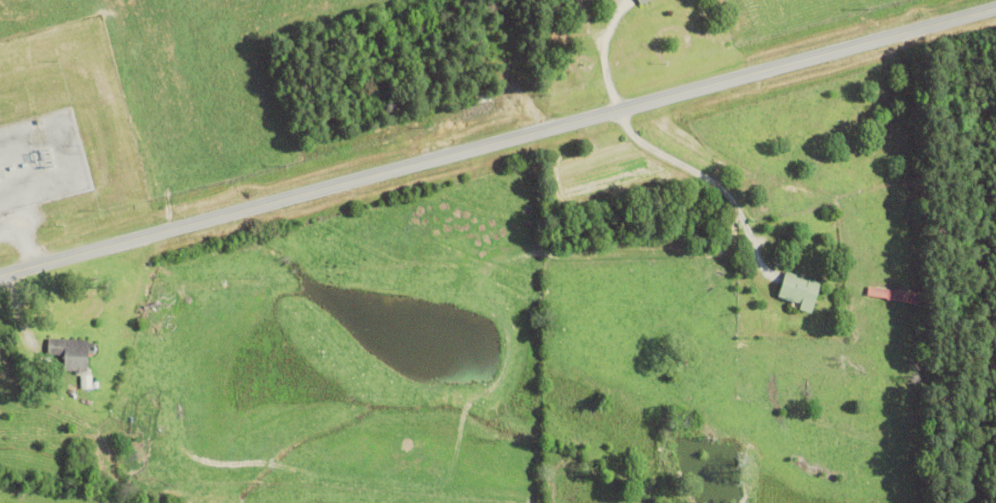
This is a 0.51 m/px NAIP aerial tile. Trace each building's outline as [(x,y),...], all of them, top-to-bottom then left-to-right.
[(775,297),(798,302),(797,308),(809,311),(816,279),(781,271),(775,297)] [(915,300),(915,291),(885,291),(885,300),(915,300)] [(44,355),(61,355),(60,371),(84,371),(85,353),(92,353),(93,339),(45,338),(44,355)]
